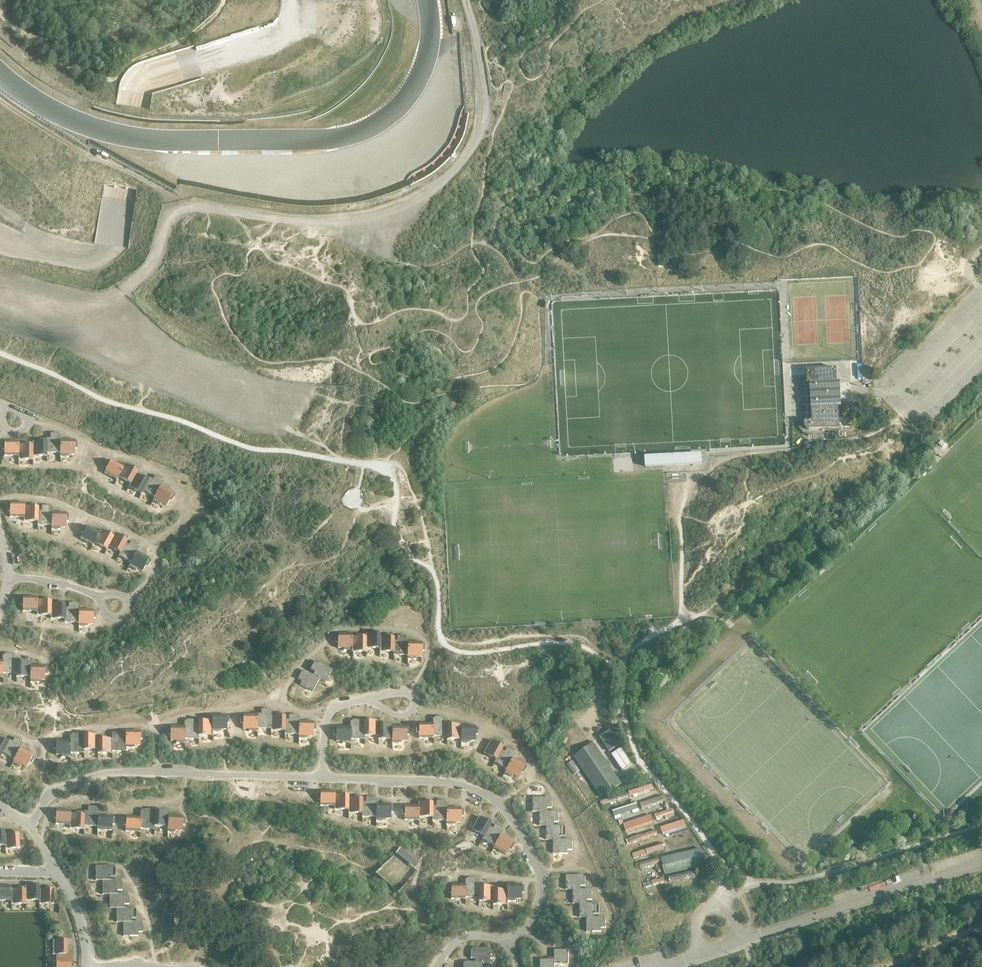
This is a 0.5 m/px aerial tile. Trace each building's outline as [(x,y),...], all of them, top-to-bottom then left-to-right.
[(146,328),(152,322),(136,305),(130,311),(146,328)] [(838,403),(841,403),(840,389),(837,389),(836,368),(806,370),(809,421),(804,422),(804,425),(804,427),(805,428),(806,429),(807,429),(809,430),(839,428),(838,403)] [(46,438),(46,442),(47,442),(47,452),(47,453),(47,452),(60,453),(60,440),(61,440),(59,438),(59,433),(50,433),(50,438),(46,438)] [(32,441),(32,445),(33,445),(32,456),(33,456),(33,459),(33,456),(47,456),(47,453),(47,452),(47,442),(46,442),(43,442),(43,439),(38,439),(38,441),(32,441)] [(60,453),(60,457),(69,457),(69,455),(74,455),(74,448),(77,448),(77,444),(75,444),(75,440),(61,440),(60,440),(60,453)] [(18,456),(19,456),(19,445),(19,441),(5,441),(5,445),(2,445),(2,449),(5,449),(4,455),(18,456)] [(19,456),(18,456),(18,459),(33,459),(33,456),(32,456),(33,445),(32,445),(29,445),(29,442),(24,442),(24,445),(19,445),(19,456)] [(645,467),(702,465),(701,454),(645,457),(645,467)] [(117,480),(118,477),(124,467),(111,460),(109,463),(107,462),(105,466),(107,467),(104,473),(117,480)] [(125,464),(124,467),(118,477),(119,477),(130,483),(131,483),(136,473),(138,471),(134,469),(136,467),(132,464),(130,467),(125,464)] [(131,483),(130,483),(129,487),(141,494),(143,490),(148,481),(150,477),(148,480),(145,479),(146,477),(142,475),(141,477),(136,474),(138,471),(136,473),(131,483)] [(143,490),(141,494),(143,490),(155,497),(153,500),(155,497),(161,486),(160,484),(163,479),(155,475),(153,479),(150,477),(148,481),(143,490)] [(161,486),(155,497),(153,500),(160,505),(161,503),(166,506),(170,500),(172,501),(174,497),(172,496),(173,493),(161,486)] [(24,506),(25,506),(25,503),(10,502),(10,506),(8,506),(7,511),(10,511),(10,517),(24,517),(24,506)] [(24,517),(24,521),(38,521),(38,510),(39,510),(39,507),(35,507),(35,504),(30,504),(30,507),(25,507),(25,506),(24,506),(24,517)] [(52,512),(51,511),(51,506),(42,505),(42,510),(39,510),(38,510),(38,521),(38,525),(51,525),(51,529),(51,525),(52,525),(52,512)] [(52,513),(52,512),(52,525),(51,525),(51,529),(60,529),(60,528),(66,528),(66,521),(69,521),(69,516),(66,516),(66,513),(52,513)] [(93,545),(94,542),(100,533),(99,533),(87,525),(85,529),(83,528),(81,532),(83,533),(80,538),(93,545)] [(95,542),(107,549),(108,546),(113,536),(110,535),(111,533),(107,530),(106,532),(101,530),(99,533),(100,533),(94,542),(95,542)] [(108,546),(107,549),(109,546),(120,553),(126,543),(128,540),(124,538),(125,536),(121,534),(120,536),(115,533),(113,536),(108,546)] [(119,555),(130,562),(131,563),(137,552),(136,549),(139,545),(131,541),(129,545),(126,543),(120,553),(119,555)] [(131,563),(130,562),(129,566),(136,570),(137,568),(142,571),(145,565),(147,567),(150,563),(148,561),(149,559),(137,552),(131,563)] [(37,600),(38,600),(38,597),(23,596),(23,600),(20,600),(20,605),(23,605),(23,611),(37,611),(37,615),(37,611),(37,600)] [(37,611),(37,615),(51,615),(51,604),(52,604),(52,601),(47,601),(47,598),(43,598),(43,600),(38,600),(37,600),(37,611)] [(57,604),(52,604),(51,604),(51,615),(51,618),(65,619),(64,622),(65,622),(65,619),(65,608),(66,608),(66,607),(66,604),(61,604),(61,602),(57,602),(57,604)] [(78,626),(79,626),(79,622),(79,610),(77,608),(77,603),(69,603),(68,607),(66,607),(66,608),(65,608),(65,619),(65,622),(78,622),(78,626)] [(79,610),(79,622),(79,626),(87,626),(87,624),(93,624),(93,618),(95,618),(95,613),(93,613),(93,610),(79,610)] [(365,633),(365,637),(366,637),(366,648),(380,648),(380,637),(380,633),(376,633),(376,631),(372,631),(372,633),(365,633)] [(352,637),(353,637),(353,633),(338,633),(338,637),(335,637),(335,642),(338,642),(337,648),(343,648),(343,650),(351,650),(351,651),(352,651),(352,650),(352,637)] [(352,650),(352,651),(366,651),(366,648),(366,637),(365,637),(362,637),(362,634),(358,634),(358,637),(353,637),(352,637),(352,650)] [(394,640),(394,637),(390,637),(390,634),(386,634),(386,637),(380,637),(380,648),(380,651),(393,651),(394,651),(394,640)] [(394,637),(394,640),(394,651),(393,651),(393,655),(407,655),(408,655),(408,642),(406,640),(406,635),(397,635),(397,640),(394,640),(394,637)] [(422,657),(422,642),(408,642),(408,655),(407,655),(407,659),(416,659),(416,657),(422,657)] [(4,659),(3,660),(3,673),(16,673),(17,673),(17,662),(17,659),(13,658),(13,653),(4,653),(4,659)] [(17,673),(16,673),(16,676),(30,676),(30,682),(30,677),(31,677),(31,665),(31,662),(25,662),(25,660),(20,660),(20,662),(17,662),(17,673)] [(309,672),(308,672),(313,675),(319,679),(325,682),(332,669),(321,663),(319,664),(314,662),(310,669),(314,672),(313,675),(309,672)] [(30,677),(30,682),(39,682),(39,681),(45,681),(45,674),(47,674),(47,669),(45,669),(45,665),(31,665),(31,677),(30,677)] [(313,675),(308,672),(306,673),(302,671),(297,678),(302,681),(300,684),(312,691),(319,679),(313,675)] [(257,715),(257,728),(271,728),(271,716),(272,716),(272,715),(271,715),(270,714),(270,709),(261,709),(261,713),(257,713),(257,714),(257,715)] [(271,728),(271,730),(285,730),(285,719),(286,719),(286,716),(281,716),(281,713),(277,713),(277,716),(272,715),(272,716),(271,716),(271,728)] [(257,728),(257,715),(257,714),(243,714),(243,718),(241,718),(241,723),(243,723),(243,729),(248,730),(248,731),(257,731),(257,728)] [(285,730),(285,734),(299,734),(299,721),(297,720),(297,715),(289,714),(289,719),(286,719),(285,719),(285,730)] [(226,715),(212,715),(212,721),(212,732),(221,732),(221,730),(226,730),(226,723),(229,723),(229,719),(226,719),(226,715)] [(433,723),(432,723),(433,723),(433,736),(446,736),(447,736),(447,725),(447,721),(443,721),(443,716),(434,716),(435,721),(433,723)] [(198,724),(199,735),(213,735),(212,732),(212,721),(206,721),(206,718),(202,718),(202,721),(198,721),(198,724)] [(184,739),(185,739),(199,738),(199,735),(198,724),(195,724),(195,719),(186,719),(186,724),(184,726),(184,739)] [(368,721),(364,721),(364,725),(364,736),(364,735),(377,735),(377,736),(378,736),(378,724),(379,724),(379,721),(372,721),(372,719),(368,719),(368,721)] [(364,725),(364,721),(364,724),(360,724),(360,720),(352,720),(352,725),(350,726),(350,727),(350,739),(365,739),(364,736),(364,725)] [(299,734),(298,738),(307,738),(307,736),(312,737),(313,730),(315,730),(315,726),(313,725),(313,721),(299,721),(299,734)] [(379,725),(379,724),(378,724),(378,736),(377,736),(378,739),(392,739),(392,743),(392,739),(392,726),(392,725),(386,725),(386,722),(382,722),(382,725),(379,725)] [(447,736),(446,736),(446,739),(461,739),(461,743),(461,739),(461,726),(461,724),(455,724),(455,722),(450,722),(450,724),(447,725),(447,736)] [(433,723),(432,723),(418,724),(418,727),(416,728),(416,732),(419,732),(419,738),(433,738),(433,736),(433,723)] [(461,739),(461,743),(469,743),(469,741),(475,741),(475,734),(478,734),(477,729),(475,729),(475,725),(461,726),(461,739)] [(184,726),(170,726),(170,730),(168,730),(168,735),(170,734),(170,741),(176,741),(176,743),(185,743),(185,739),(184,739),(184,726)] [(351,743),(350,739),(350,727),(350,726),(336,726),(336,730),(334,731),(334,735),(336,735),(336,742),(342,741),(342,743),(351,743)] [(392,739),(392,743),(401,743),(401,741),(406,741),(406,735),(409,735),(409,730),(406,730),(406,726),(392,726),(392,739)] [(126,737),(126,747),(134,747),(134,746),(140,746),(140,739),(142,739),(142,735),(140,735),(140,730),(126,730),(125,736),(125,737),(126,737)] [(600,737),(609,752),(620,744),(611,730),(600,737)] [(98,738),(98,734),(92,735),(92,732),(87,732),(87,735),(83,735),(83,738),(84,738),(84,750),(97,750),(97,749),(98,749),(98,738)] [(113,737),(112,738),(112,751),(126,751),(126,747),(126,737),(125,737),(125,736),(122,736),(122,732),(113,732),(113,737)] [(70,740),(70,753),(84,753),(84,750),(84,738),(83,738),(80,738),(80,733),(72,733),(72,738),(70,740)] [(112,753),(112,751),(112,738),(106,738),(106,736),(101,736),(101,738),(98,738),(98,749),(97,749),(97,750),(97,753),(112,753)] [(3,753),(1,756),(3,752),(14,759),(12,762),(14,759),(15,759),(21,748),(20,746),(22,741),(15,737),(12,741),(9,740),(7,743),(8,743),(2,752),(3,753)] [(70,740),(56,740),(56,744),(53,744),(53,749),(56,749),(56,755),(61,755),(61,757),(70,757),(70,753),(70,740)] [(496,759),(501,750),(502,750),(501,750),(503,747),(500,745),(501,743),(497,740),(496,743),(491,740),(484,752),(496,759)] [(602,797),(621,783),(594,743),(574,757),(602,797)] [(496,759),(494,762),(506,769),(504,772),(506,769),(507,769),(513,758),(512,755),(514,752),(507,747),(504,751),(502,750),(501,750),(496,759)] [(21,748),(15,759),(14,759),(12,762),(20,767),(21,765),(26,768),(29,762),(31,763),(33,759),(31,758),(33,755),(21,748)] [(632,765),(621,748),(612,755),(623,771),(632,765)] [(506,769),(504,772),(512,777),(513,775),(518,777),(523,769),(520,768),(523,763),(513,758),(507,769),(506,769)] [(572,760),(567,764),(574,774),(580,771),(572,760)] [(628,786),(642,777),(637,769),(623,779),(628,786)] [(628,791),(630,796),(653,788),(651,784),(628,791)] [(348,813),(348,809),(348,798),(349,798),(349,795),(345,795),(345,792),(340,792),(340,795),(335,795),(335,791),(320,791),(320,795),(318,795),(318,800),(320,800),(320,805),(334,806),(334,809),(348,809),(348,813)] [(354,798),(349,798),(348,798),(348,809),(348,813),(362,813),(362,802),(363,802),(363,798),(359,798),(359,796),(354,796),(354,798)] [(362,813),(362,816),(376,816),(376,821),(376,816),(376,817),(376,804),(377,804),(377,803),(376,803),(375,802),(375,797),(366,797),(366,802),(363,802),(362,802),(362,813)] [(547,812),(547,811),(547,808),(552,808),(552,799),(547,799),(545,797),(533,797),(532,812),(539,812),(547,812)] [(664,797),(641,800),(642,808),(665,805),(664,797)] [(418,805),(418,806),(419,806),(419,817),(432,817),(433,817),(433,806),(433,805),(433,802),(429,802),(429,800),(424,800),(424,802),(418,802),(418,805)] [(432,817),(432,820),(446,820),(446,808),(447,808),(447,807),(445,806),(445,801),(436,801),(436,805),(433,805),(433,806),(433,817),(432,817)] [(376,816),(376,821),(385,821),(385,819),(390,819),(390,809),(388,809),(388,803),(377,803),(377,804),(376,804),(376,817),(376,816)] [(612,810),(615,819),(639,812),(637,803),(612,810)] [(419,817),(419,806),(418,806),(418,805),(404,805),(404,809),(402,809),(402,814),(404,814),(404,820),(419,820),(419,817)] [(88,811),(84,811),(84,826),(97,826),(97,830),(97,826),(98,826),(98,815),(98,814),(97,812),(97,807),(88,806),(88,811)] [(458,807),(447,807),(447,808),(446,808),(446,820),(446,825),(455,824),(455,823),(460,823),(460,812),(458,812),(458,807)] [(673,807),(655,813),(658,821),(675,815),(673,807)] [(70,825),(70,810),(56,809),(56,813),(54,813),(53,818),(56,818),(56,824),(70,825)] [(140,816),(140,817),(141,817),(140,828),(140,829),(154,829),(154,826),(155,815),(154,815),(155,811),(154,811),(154,814),(151,814),(151,809),(143,809),(142,814),(140,816)] [(158,811),(155,811),(154,815),(155,815),(154,826),(154,829),(154,826),(168,827),(167,832),(168,826),(169,815),(169,812),(163,811),(163,809),(158,809),(158,811)] [(70,825),(70,828),(84,829),(84,826),(84,811),(84,814),(81,814),(81,812),(76,812),(76,814),(71,814),(71,810),(70,810),(70,825)] [(539,826),(546,826),(546,825),(554,826),(554,825),(554,822),(558,822),(559,813),(554,813),(552,811),(547,811),(547,812),(539,812),(539,826)] [(168,826),(167,832),(175,832),(175,831),(182,831),(183,821),(180,821),(180,816),(169,815),(169,812),(169,815),(168,826)] [(626,834),(655,824),(651,813),(622,823),(626,834)] [(112,815),(98,815),(98,826),(97,826),(97,830),(112,830),(112,824),(114,824),(115,820),(112,820),(112,815)] [(140,832),(140,829),(140,828),(141,817),(140,817),(126,816),(126,821),(123,821),(123,825),(126,825),(125,831),(140,832)] [(484,836),(489,826),(489,827),(491,824),(488,822),(489,819),(485,817),(484,819),(478,816),(471,829),(484,836)] [(663,835),(687,828),(684,819),(660,826),(663,835)] [(491,824),(489,827),(489,826),(484,836),(482,839),(494,845),(494,846),(501,835),(500,833),(502,828),(495,824),(493,828),(490,826),(491,824)] [(546,839),(553,840),(553,839),(561,840),(561,839),(560,839),(561,836),(565,836),(565,827),(560,827),(559,825),(554,825),(554,826),(546,825),(546,826),(546,839)] [(656,828),(626,838),(628,843),(658,834),(656,828)] [(10,834),(5,834),(4,834),(5,845),(5,849),(20,848),(19,833),(15,833),(14,831),(10,831),(10,834)] [(511,840),(501,835),(494,846),(493,847),(506,854),(511,845),(509,844),(511,840)] [(661,838),(643,843),(645,848),(632,852),(634,858),(664,849),(661,838)] [(565,839),(561,839),(561,840),(553,839),(553,840),(553,853),(567,854),(567,850),(572,850),(572,841),(567,841),(565,839)] [(415,867),(419,862),(400,847),(396,852),(415,867)] [(665,875),(705,865),(701,849),(661,858),(665,875)] [(638,862),(641,871),(660,866),(658,857),(638,862)] [(95,880),(102,880),(110,880),(110,879),(110,876),(115,876),(115,867),(110,867),(108,865),(95,865),(95,880)] [(580,889),(580,885),(585,886),(585,877),(580,877),(578,875),(566,875),(566,889),(573,890),(573,889),(580,889)] [(478,900),(479,900),(479,897),(479,886),(479,883),(476,883),(476,878),(467,877),(467,882),(465,884),(465,885),(465,897),(478,897),(478,900)] [(109,894),(109,899),(109,894),(117,894),(117,893),(122,893),(117,893),(117,890),(122,890),(122,881),(117,881),(115,879),(110,879),(110,880),(102,880),(102,894),(109,894)] [(25,900),(26,900),(39,900),(39,889),(40,889),(40,885),(35,885),(35,883),(31,883),(31,886),(25,886),(25,889),(25,900)] [(465,899),(465,897),(465,885),(465,884),(451,884),(451,888),(448,888),(448,893),(451,893),(451,899),(465,899)] [(492,901),(493,901),(493,890),(493,886),(487,886),(487,884),(483,884),(482,886),(479,886),(479,897),(479,900),(492,901)] [(507,904),(507,901),(507,890),(507,884),(507,890),(501,890),(501,888),(496,887),(496,890),(493,890),(493,886),(493,890),(493,901),(492,901),(492,904),(507,904)] [(521,884),(507,884),(507,890),(507,901),(515,901),(515,899),(521,899),(521,884)] [(11,889),(11,885),(0,885),(0,900),(11,900),(11,889)] [(26,904),(26,900),(25,900),(25,889),(25,886),(25,889),(22,890),(22,887),(17,887),(17,890),(11,890),(11,889),(11,900),(11,904),(26,904)] [(39,900),(39,904),(54,903),(54,889),(50,889),(50,886),(45,886),(45,889),(40,889),(39,889),(39,900)] [(573,903),(580,904),(580,903),(587,903),(587,899),(592,900),(592,891),(587,891),(585,889),(580,889),(573,889),(573,890),(573,903)] [(109,908),(116,908),(124,908),(124,907),(129,907),(124,907),(124,904),(129,904),(129,895),(124,895),(122,893),(117,893),(117,894),(109,894),(109,899),(109,908)] [(579,918),(586,918),(586,917),(594,917),(594,916),(594,913),(599,913),(599,905),(594,905),(592,903),(587,903),(580,903),(580,904),(579,918)] [(131,921),(136,921),(131,921),(131,918),(136,918),(136,909),(131,909),(129,907),(124,907),(124,908),(116,908),(116,922),(123,922),(123,927),(123,922),(131,922),(131,921)] [(598,917),(594,916),(594,917),(586,917),(586,918),(587,918),(586,931),(601,932),(601,927),(605,927),(605,919),(600,919),(598,917)] [(123,927),(123,936),(138,936),(138,932),(143,932),(143,923),(138,923),(136,921),(131,921),(131,922),(123,922),(123,927)] [(68,954),(68,940),(63,940),(63,937),(59,937),(59,940),(55,940),(53,940),(53,954),(56,954),(68,954)] [(482,963),(489,963),(490,949),(478,948),(476,950),(471,950),(470,958),(475,959),(475,962),(470,962),(475,962),(482,963)] [(555,950),(555,958),(548,958),(548,954),(540,954),(540,966),(554,966),(554,964),(568,964),(568,950),(555,950)] [(68,954),(56,954),(56,966),(71,966),(71,965),(73,965),(73,960),(71,960),(71,954),(68,954)]
